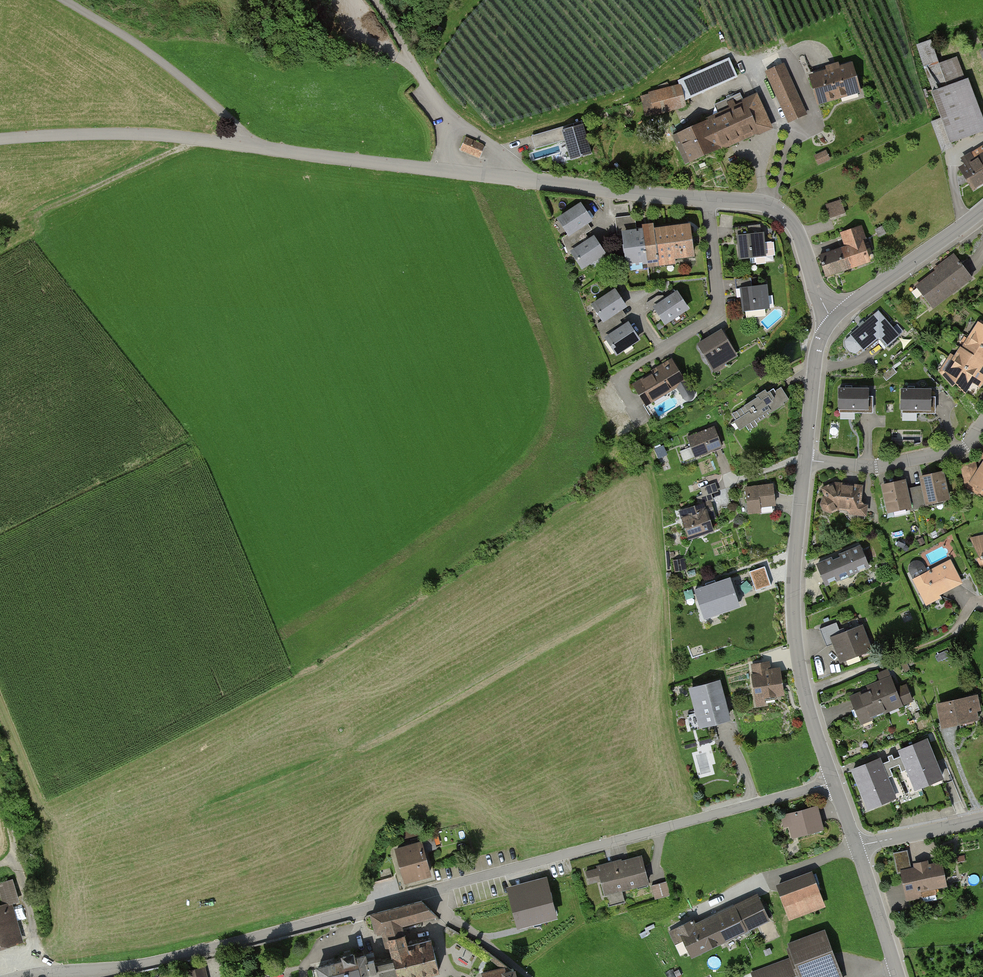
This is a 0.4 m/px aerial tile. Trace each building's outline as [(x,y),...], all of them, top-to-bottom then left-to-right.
[(931,40),(915,46),(949,141),(982,130),(956,59),(940,65),(931,40)] [(677,85),(646,94),(650,115),(684,107),(682,101),(733,77),(727,58),(677,81),(677,85)] [(849,64),(806,76),(814,105),(858,92),(849,64)] [(782,65),(763,74),(786,122),(805,114),(782,65)] [(752,97),(667,135),(681,165),(766,127),(752,97)] [(564,125),(560,126),(569,157),(588,152),(580,124),(565,129),(564,125)] [(559,127),(531,135),(535,149),(563,140),(559,127)] [(959,159),(963,165),(960,167),(972,188),(982,182),(982,145),(959,159)] [(811,157),(814,165),(828,160),(825,152),(811,157)] [(826,205),(829,217),(845,213),(841,201),(826,205)] [(580,202),(554,217),(565,235),(591,220),(580,202)] [(565,235),(561,238),(569,251),(590,238),(587,232),(595,227),(591,220),(565,235)] [(691,222),(644,228),(649,267),(678,264),(678,259),(696,256),(691,222)] [(861,226),(841,232),(845,246),(815,255),(823,279),(873,263),(861,226)] [(649,267),(644,228),(620,231),(625,271),(649,267)] [(737,236),(740,258),(767,255),(764,233),(737,236)] [(569,251),(580,268),(605,252),(595,235),(590,238),(569,251)] [(952,257),(911,286),(927,309),(969,279),(952,257)] [(740,287),(742,310),(768,308),(766,284),(740,287)] [(614,288),(589,306),(603,327),(624,312),(621,308),(626,305),(614,288)] [(653,308),(664,324),(689,308),(678,291),(653,308)] [(876,311),(836,342),(851,360),(875,342),(881,349),(896,337),(876,311)] [(603,327),(596,328),(602,338),(623,325),(618,321),(624,317),(624,312),(603,327)] [(602,338),(614,356),(640,339),(629,321),(623,325),(602,338)] [(965,392),(982,364),(974,360),(977,356),(982,360),(982,327),(982,328),(977,325),(962,349),(961,348),(946,371),(950,375),(948,377),(952,380),(953,379),(965,392)] [(698,345),(712,370),(736,357),(723,332),(698,345)] [(632,384),(644,405),(685,381),(673,361),(632,384)] [(776,387),(728,415),(736,429),(784,401),(776,387)] [(863,391),(836,391),(837,411),(863,411),(863,391)] [(924,393),(897,394),(898,417),(934,416),(934,400),(925,401),(924,393)] [(686,440),(693,459),(720,448),(713,430),(686,440)] [(971,482),(978,486),(975,491),(981,495),(982,493),(982,494),(982,464),(971,482)] [(971,465),(963,467),(965,475),(973,473),(971,465)] [(942,472),(921,477),(924,487),(915,489),(920,508),(929,506),(928,502),(948,498),(942,472)] [(839,481),(818,489),(822,496),(819,498),(816,504),(822,516),(835,509),(844,512),(850,519),(864,518),(866,504),(859,503),(863,486),(839,481)] [(904,481),(884,486),(889,511),(909,506),(910,510),(920,508),(915,489),(906,491),(904,481)] [(714,484),(697,488),(702,505),(711,503),(709,495),(716,493),(714,484)] [(744,489),(747,514),(775,510),(771,485),(744,489)] [(677,522),(681,539),(708,533),(701,504),(684,508),(687,520),(677,522)] [(869,569),(860,547),(815,565),(823,586),(869,569)] [(909,570),(909,571),(923,599),(934,593),(935,595),(960,582),(950,562),(931,571),(930,570),(927,571),(923,564),(921,562),(919,561),(917,561),(914,561),(912,562),(910,564),(909,566),(909,568),(909,570)] [(765,564),(749,570),(756,589),(772,583),(765,564)] [(694,586),(705,615),(741,603),(731,573),(694,586)] [(835,624),(818,630),(824,648),(830,646),(836,662),(869,650),(860,626),(838,634),(835,624)] [(910,670),(906,661),(901,663),(905,672),(910,670)] [(751,665),(757,698),(783,693),(779,671),(769,673),(767,662),(751,665)] [(869,690),(852,698),(860,717),(870,713),(871,716),(885,710),(885,709),(900,702),(901,705),(913,700),(907,685),(896,689),(891,678),(868,687),(869,690)] [(692,689),(701,725),(728,718),(718,682),(692,689)] [(949,702),(940,704),(944,724),(962,720),(961,717),(978,713),(975,698),(950,704),(949,702)] [(688,715),(692,728),(699,725),(695,713),(688,715)] [(899,757),(882,764),(880,758),(849,771),(866,811),(895,800),(893,794),(911,786),(914,792),(944,780),(927,739),(897,751),(899,757)] [(786,839),(821,831),(815,806),(776,815),(779,828),(783,827),(786,839)] [(403,885),(432,879),(423,844),(395,850),(403,885)] [(892,853),(900,903),(931,898),(929,888),(942,886),(938,863),(909,867),(906,851),(892,853)] [(602,895),(647,882),(640,856),(585,871),(589,884),(598,881),(602,895)] [(785,923),(823,909),(809,872),(772,887),(785,923)] [(24,941),(12,905),(22,902),(14,878),(0,883),(0,889),(4,902),(0,903),(0,950),(24,941)] [(517,929),(556,920),(546,879),(508,889),(517,929)] [(650,900),(669,896),(667,882),(647,886),(650,900)] [(683,961),(765,923),(753,897),(695,925),(692,919),(669,930),(683,961)] [(318,976),(425,976),(438,974),(430,943),(407,949),(402,930),(439,919),(422,902),(371,917),(377,935),(386,934),(393,961),(369,968),(366,958),(316,971),(318,976)] [(750,974),(751,976),(842,976),(823,928),(780,944),(786,961),(750,974)] [(208,962),(185,968),(187,976),(212,976),(208,962)] [(515,972),(505,974),(504,968),(482,973),(483,976),(516,976),(515,972)]
